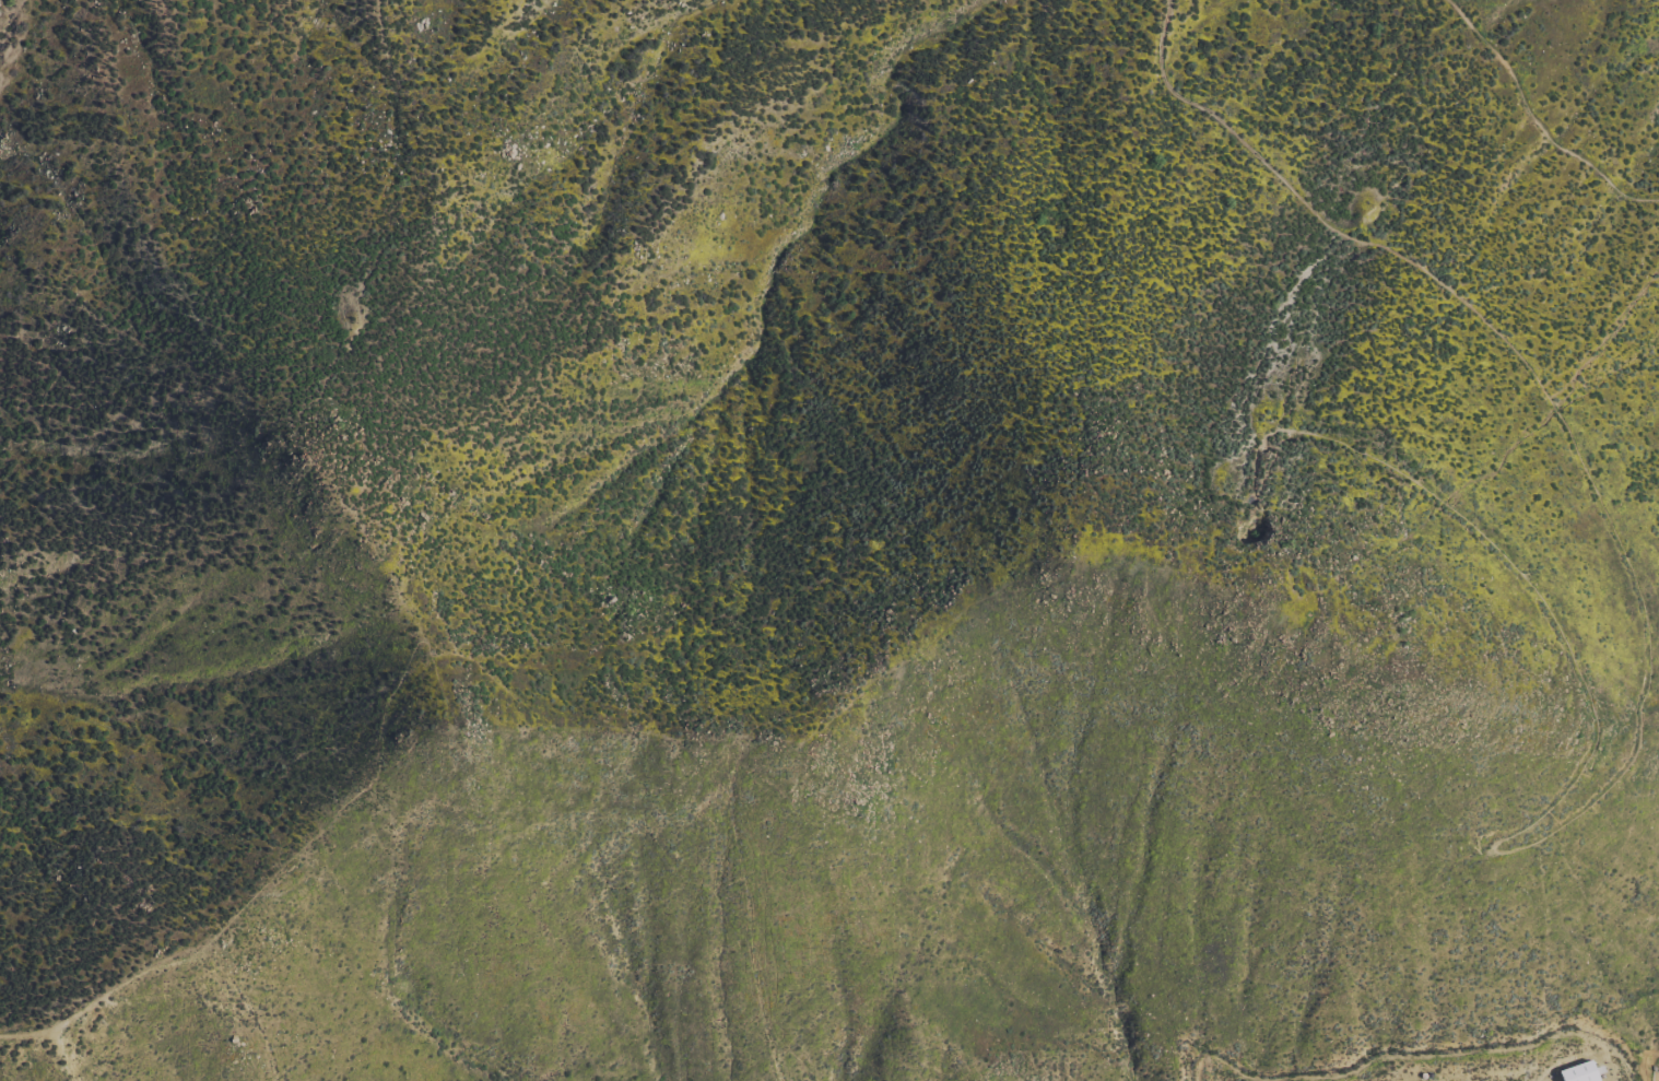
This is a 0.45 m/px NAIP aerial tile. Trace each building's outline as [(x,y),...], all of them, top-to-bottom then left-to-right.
[(1590,1060),(1558,1071),(1561,1080),(1598,1080),(1590,1060)]
